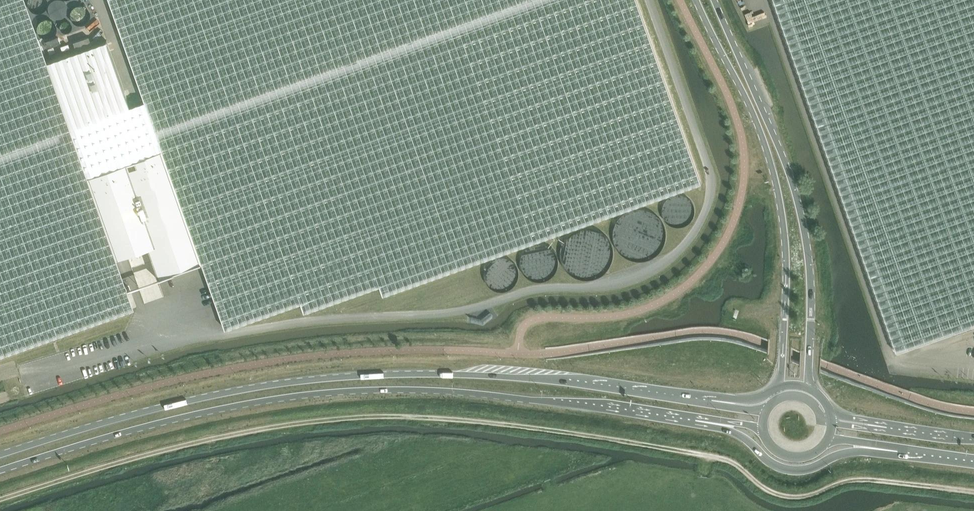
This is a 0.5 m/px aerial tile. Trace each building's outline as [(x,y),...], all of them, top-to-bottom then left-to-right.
[(133,308),(115,259),(80,160),(46,62),(24,0),(0,0),(0,355),(133,308)] [(145,101),(157,133),(202,263),(225,329),(301,302),(304,312),(380,285),(383,294),(701,182),(637,0),(110,0),(145,101)] [(896,352),(973,325),(973,0),(773,0),(896,352)] [(76,51),(46,62),(80,160),(157,133),(145,101),(130,106),(107,40),(91,46),(88,36),(72,42),(76,51)] [(157,133),(80,160),(115,259),(146,248),(157,278),(202,263),(157,133)]
